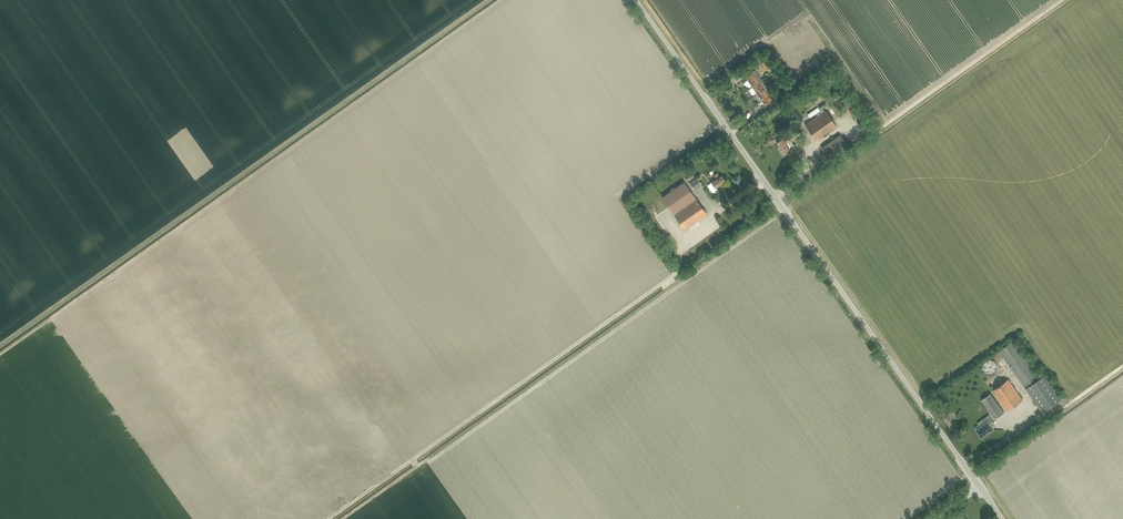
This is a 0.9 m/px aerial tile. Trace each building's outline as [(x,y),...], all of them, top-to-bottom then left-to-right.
[(765,60),(761,64),(766,71),(770,68),(765,60)] [(761,80),(758,76),(754,70),(752,72),(745,77),(747,80),(752,87),(761,80)] [(779,70),(774,73),(779,81),(784,78),(779,70)] [(766,87),(761,80),(752,87),(757,93),(766,87)] [(766,87),(757,93),(765,105),(772,100),(768,95),(765,91),(771,87),(769,85),(766,87)] [(825,110),(805,125),(816,140),(836,126),(825,110)] [(829,159),(831,157),(848,146),(840,134),(821,147),(829,159)] [(782,138),(777,142),(784,152),(789,148),(786,143),(789,141),(787,137),(783,140),(782,138)] [(715,188),(725,181),(721,175),(720,176),(717,173),(714,175),(716,179),(711,182),(715,188)] [(697,179),(690,184),(693,189),(701,184),(697,179)] [(674,214),(685,229),(706,214),(695,198),(696,198),(684,181),(662,197),(673,214),(674,214)] [(711,191),(715,188),(710,181),(706,184),(711,191)] [(1038,379),(1012,342),(999,351),(1025,388),(1042,412),(1061,399),(1044,375),(1038,379)] [(997,368),(997,367),(997,366),(997,365),(996,364),(996,363),(995,362),(994,361),(993,361),(992,360),(991,360),(990,360),(989,360),(988,360),(987,360),(986,360),(986,361),(985,361),(984,362),(983,363),(983,364),(982,364),(982,365),(982,366),(982,367),(982,368),(982,369),(982,370),(983,371),(984,372),(984,373),(985,373),(986,374),(987,374),(988,375),(989,375),(990,375),(991,375),(992,374),(993,374),(994,373),(995,373),(995,372),(996,371),(996,370),(997,370),(997,369),(997,368)] [(1006,411),(1022,400),(1008,380),(992,391),(1006,411)] [(995,419),(1004,413),(991,393),(981,400),(995,419)] [(977,429),(976,430),(981,438),(993,430),(989,424),(992,421),(988,416),(982,420),(984,424),(980,427),(979,425),(975,428),(977,429)]
